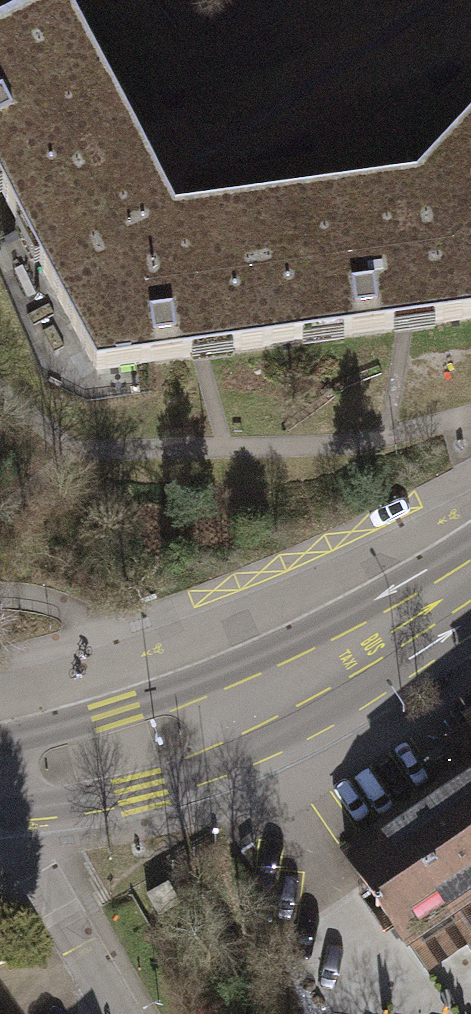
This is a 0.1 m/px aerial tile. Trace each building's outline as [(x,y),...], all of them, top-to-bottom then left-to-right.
[(35,214),(142,157),(57,0),(0,0),(0,150),(5,149),(14,161),(24,176),(0,185),(0,195),(16,220),(35,214)] [(414,180),(422,238),(444,236),(470,259),(462,267),(465,318),(470,317),(470,119),(414,180)] [(211,349),(266,342),(245,205),(220,208),(175,215),(153,176),(142,157),(35,214),(55,258),(42,264),(93,366),(145,359),(194,352),(202,351),(211,349)] [(415,324),(465,318),(462,267),(470,259),(444,236),(422,238),(414,180),(245,205),(266,342),(397,326),(405,325),(415,324)] [(462,728),(470,742),(470,722),(462,728)] [(465,773),(470,769),(470,751),(457,760),(465,773)] [(470,896),(470,769),(465,773),(343,854),(365,888),(401,942),(470,896)] [(139,893),(149,913),(172,902),(162,881),(139,893)]
